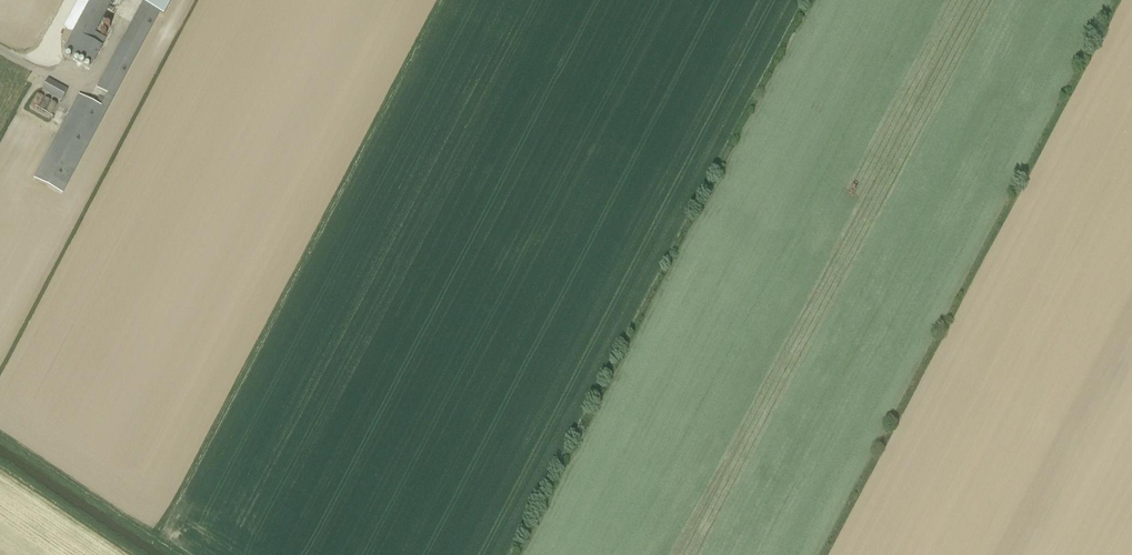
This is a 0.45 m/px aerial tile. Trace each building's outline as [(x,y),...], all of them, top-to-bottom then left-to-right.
[(143,2),(96,88),(107,94),(102,105),(79,93),(34,178),(63,194),(161,12),(165,14),(172,0),(139,0),(143,2)] [(65,49),(92,64),(106,38),(95,32),(112,0),(91,0),(65,49)] [(42,90),(62,100),(68,90),(48,79),(42,90)] [(37,95),(33,106),(50,113),(55,102),(37,95)]
